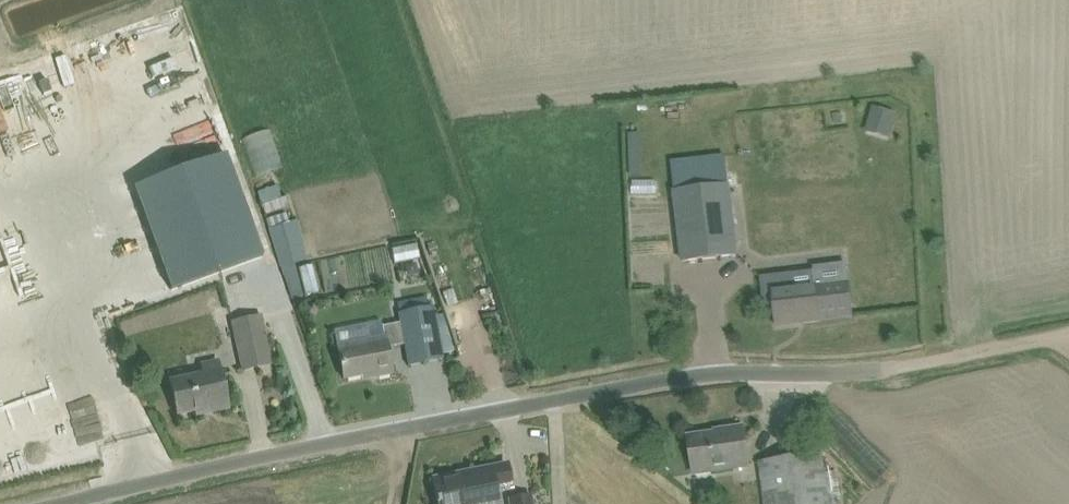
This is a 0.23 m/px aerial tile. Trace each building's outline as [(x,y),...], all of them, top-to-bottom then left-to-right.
[(129,70),(141,66),(134,49),(123,53),(129,70)] [(873,107),(868,124),(890,130),(895,114),(873,107)] [(728,187),(676,193),(684,260),(736,254),(728,187)] [(239,212),(112,243),(130,319),(258,288),(239,212)] [(281,274),(282,274),(295,270),(294,266),(293,262),(306,258),(301,242),(299,243),(293,220),(288,222),(286,213),(266,219),(269,228),(267,229),(281,274)] [(329,292),(321,273),(307,279),(315,298),(329,292)] [(849,314),(846,284),(815,287),(814,273),(762,278),(763,292),(772,291),(773,300),(776,321),(803,318),(803,323),(819,321),(819,317),(849,314)] [(384,336),(337,345),(343,379),(371,373),(372,378),(392,374),(387,348),(404,344),(408,365),(443,359),(433,307),(428,308),(425,296),(397,303),(399,314),(398,314),(400,323),(382,326),(384,336)] [(231,322),(237,350),(242,371),(272,364),(267,343),(261,316),(231,322)] [(170,382),(173,393),(178,415),(208,408),(209,412),(228,408),(224,387),(218,361),(202,365),(204,374),(170,382)] [(748,466),(746,449),(743,427),(726,429),(726,432),(689,436),(692,458),(694,473),(748,466)] [(824,476),(821,454),(761,463),(764,484),(767,503),(828,503),(824,476)] [(507,465),(491,468),(491,467),(468,472),(469,476),(434,483),(438,503),(498,503),(496,492),(512,488),(507,465)] [(510,503),(532,503),(530,495),(509,500),(510,503)]
